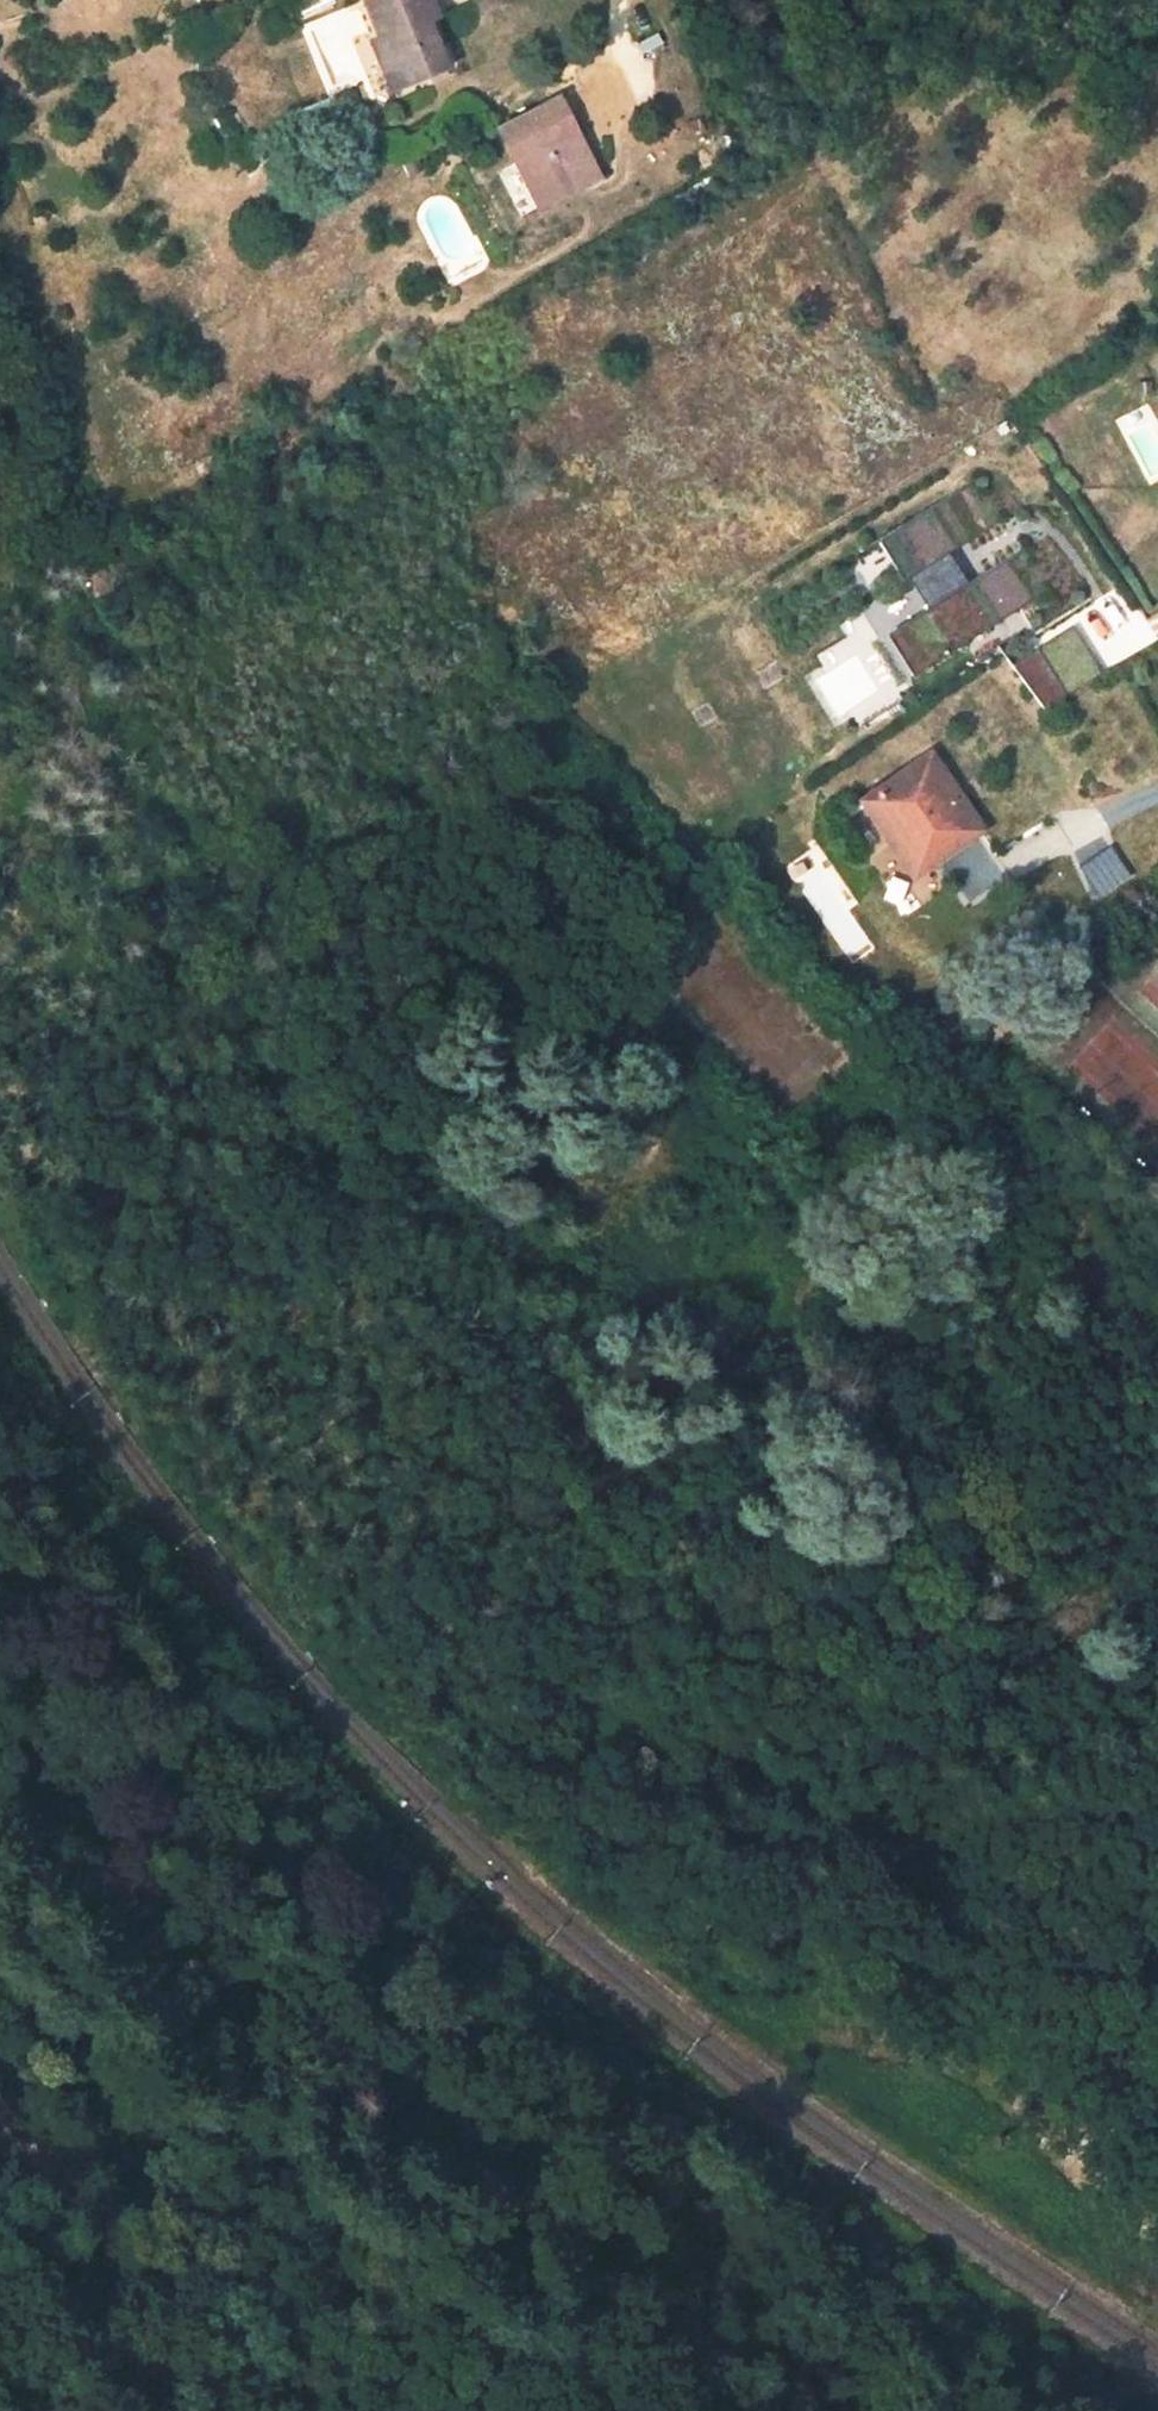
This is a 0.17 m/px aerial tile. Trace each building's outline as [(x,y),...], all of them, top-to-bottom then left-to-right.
[(365,3),(368,11),(384,4),(382,0),(372,0),(365,3)] [(390,91),(445,68),(425,22),(438,17),(431,0),(419,0),(414,3),(413,0),(382,0),(384,4),(368,11),(380,42),(371,45),(390,91)] [(523,160),(546,206),(573,192),(568,183),(594,170),(559,100),(501,132),(516,164),(523,160)] [(516,164),(537,211),(546,206),(523,160),(516,164)] [(573,192),(599,178),(594,170),(568,183),(573,192)] [(974,539),(949,498),(875,544),(900,584),(910,578),(930,609),(903,625),(929,667),(1019,611),(993,570),(960,590),(941,559),(974,539)] [(1042,711),(1064,698),(1036,651),(1008,667),(1042,711)] [(925,758),(855,804),(905,882),(976,837),(925,758)]
